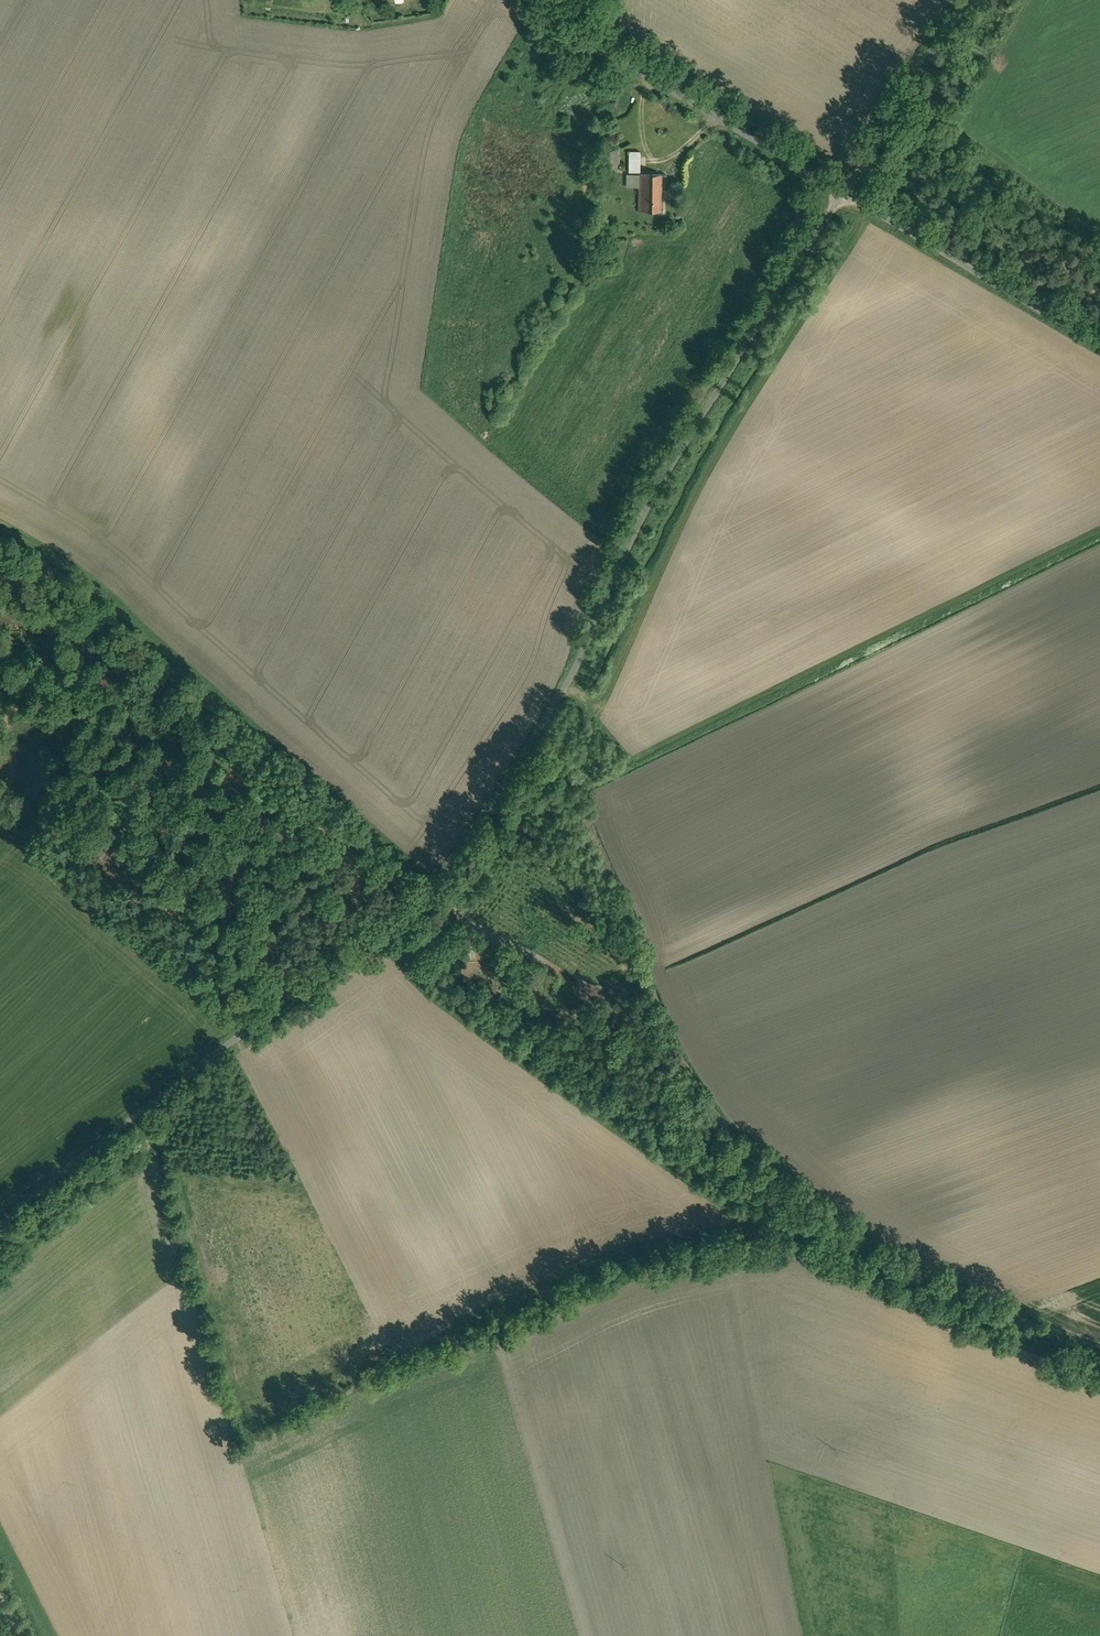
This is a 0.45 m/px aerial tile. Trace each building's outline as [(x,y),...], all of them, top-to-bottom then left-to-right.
[(220,12),(234,10),(232,0),(218,0),(220,12)] [(618,148),(603,154),(603,171),(617,172),(618,148)] [(640,157),(629,157),(629,172),(640,172),(640,157)] [(661,174),(640,174),(628,174),(628,187),(639,187),(639,210),(661,210),(661,174)]
